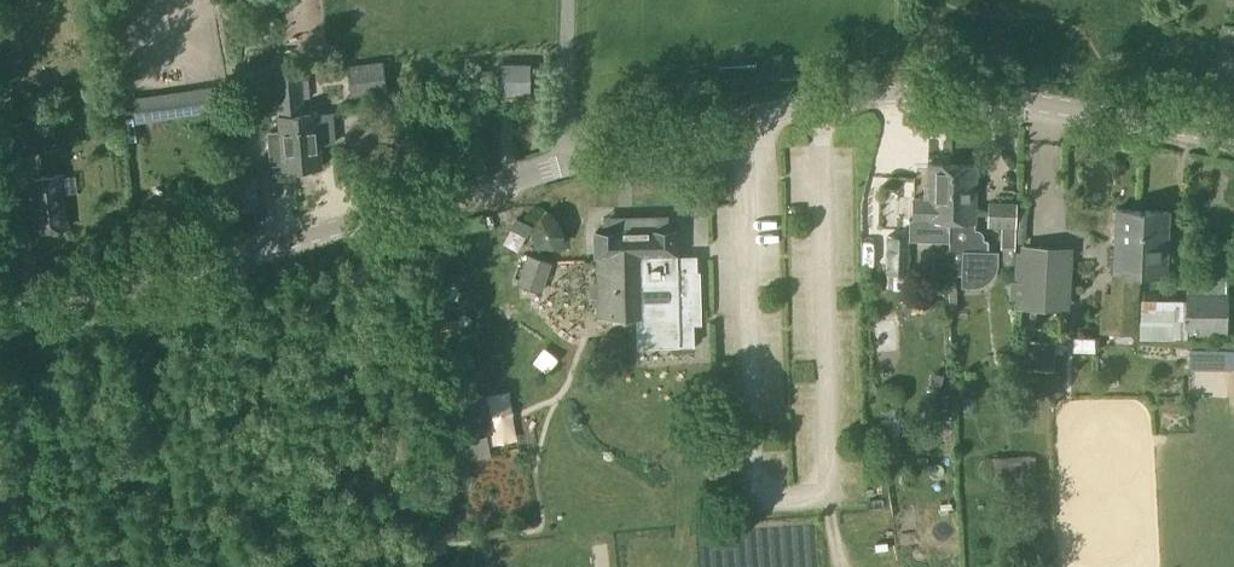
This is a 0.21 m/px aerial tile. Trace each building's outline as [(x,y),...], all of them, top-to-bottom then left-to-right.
[(348,68),(351,93),(385,89),(382,64),(348,68)] [(498,66),(498,88),(529,88),(529,66),(498,66)] [(279,131),(265,132),(267,166),(282,165),(282,170),(302,169),(297,108),(301,108),(298,77),(275,79),(279,121),(279,131)] [(208,86),(132,97),(136,123),(212,112),(208,86)] [(301,108),(297,108),(302,169),(321,167),(319,144),(333,143),(331,113),(317,114),(317,112),(301,113),(301,108)] [(36,120),(39,150),(61,147),(57,118),(36,120)] [(2,124),(4,154),(28,152),(26,122),(2,124)] [(914,199),(913,221),(951,222),(953,166),(929,165),(927,200),(914,199)] [(949,262),(949,277),(961,273),(961,280),(973,280),(975,280),(976,280),(978,280),(980,279),(981,278),(982,278),(984,277),(985,276),(986,275),(987,273),(988,272),(989,271),(990,269),(990,268),(991,266),(991,264),(992,252),(987,252),(987,241),(983,240),(983,239),(983,238),(983,237),(983,236),(983,235),(982,234),(982,233),(981,232),(980,231),(979,231),(979,230),(978,230),(977,230),(975,230),(977,167),(953,166),(951,222),(949,262)] [(61,175),(28,179),(34,232),(67,228),(63,193),(75,192),(73,176),(61,178),(61,175)] [(986,232),(1000,233),(1016,233),(1016,207),(986,207),(986,232)] [(1112,276),(1111,292),(1140,294),(1141,277),(1142,277),(1145,233),(1136,232),(1137,210),(1115,209),(1112,276)] [(1137,210),(1136,232),(1145,233),(1142,277),(1164,278),(1167,212),(1144,211),(1137,210)] [(1030,236),(1045,232),(1039,215),(1025,219),(1030,236)] [(555,220),(540,218),(530,230),(535,245),(559,249),(561,234),(555,220)] [(700,323),(699,271),(692,272),(692,260),(684,260),(676,260),(675,230),(629,231),(596,231),(597,318),(637,317),(637,346),(693,345),(693,323),(700,323)] [(999,268),(1015,268),(1016,233),(1000,233),(999,268)] [(886,274),(888,274),(888,287),(905,288),(905,275),(909,275),(910,238),(887,236),(886,274)] [(1068,253),(1024,251),(1021,304),(1065,306),(1068,253)] [(514,287),(539,297),(550,266),(525,257),(514,287)] [(1104,292),(1102,328),(1138,330),(1140,294),(1111,292),(1104,292)] [(1186,340),(1186,335),(1226,336),(1227,293),(1186,292),(1185,301),(1140,300),(1138,338),(1186,340)] [(1232,360),(1233,337),(1194,336),(1194,359),(1232,360)] [(927,387),(938,391),(941,382),(943,377),(932,374),(929,383),(927,387)] [(478,394),(442,401),(452,460),(488,454),(484,432),(478,394)]
